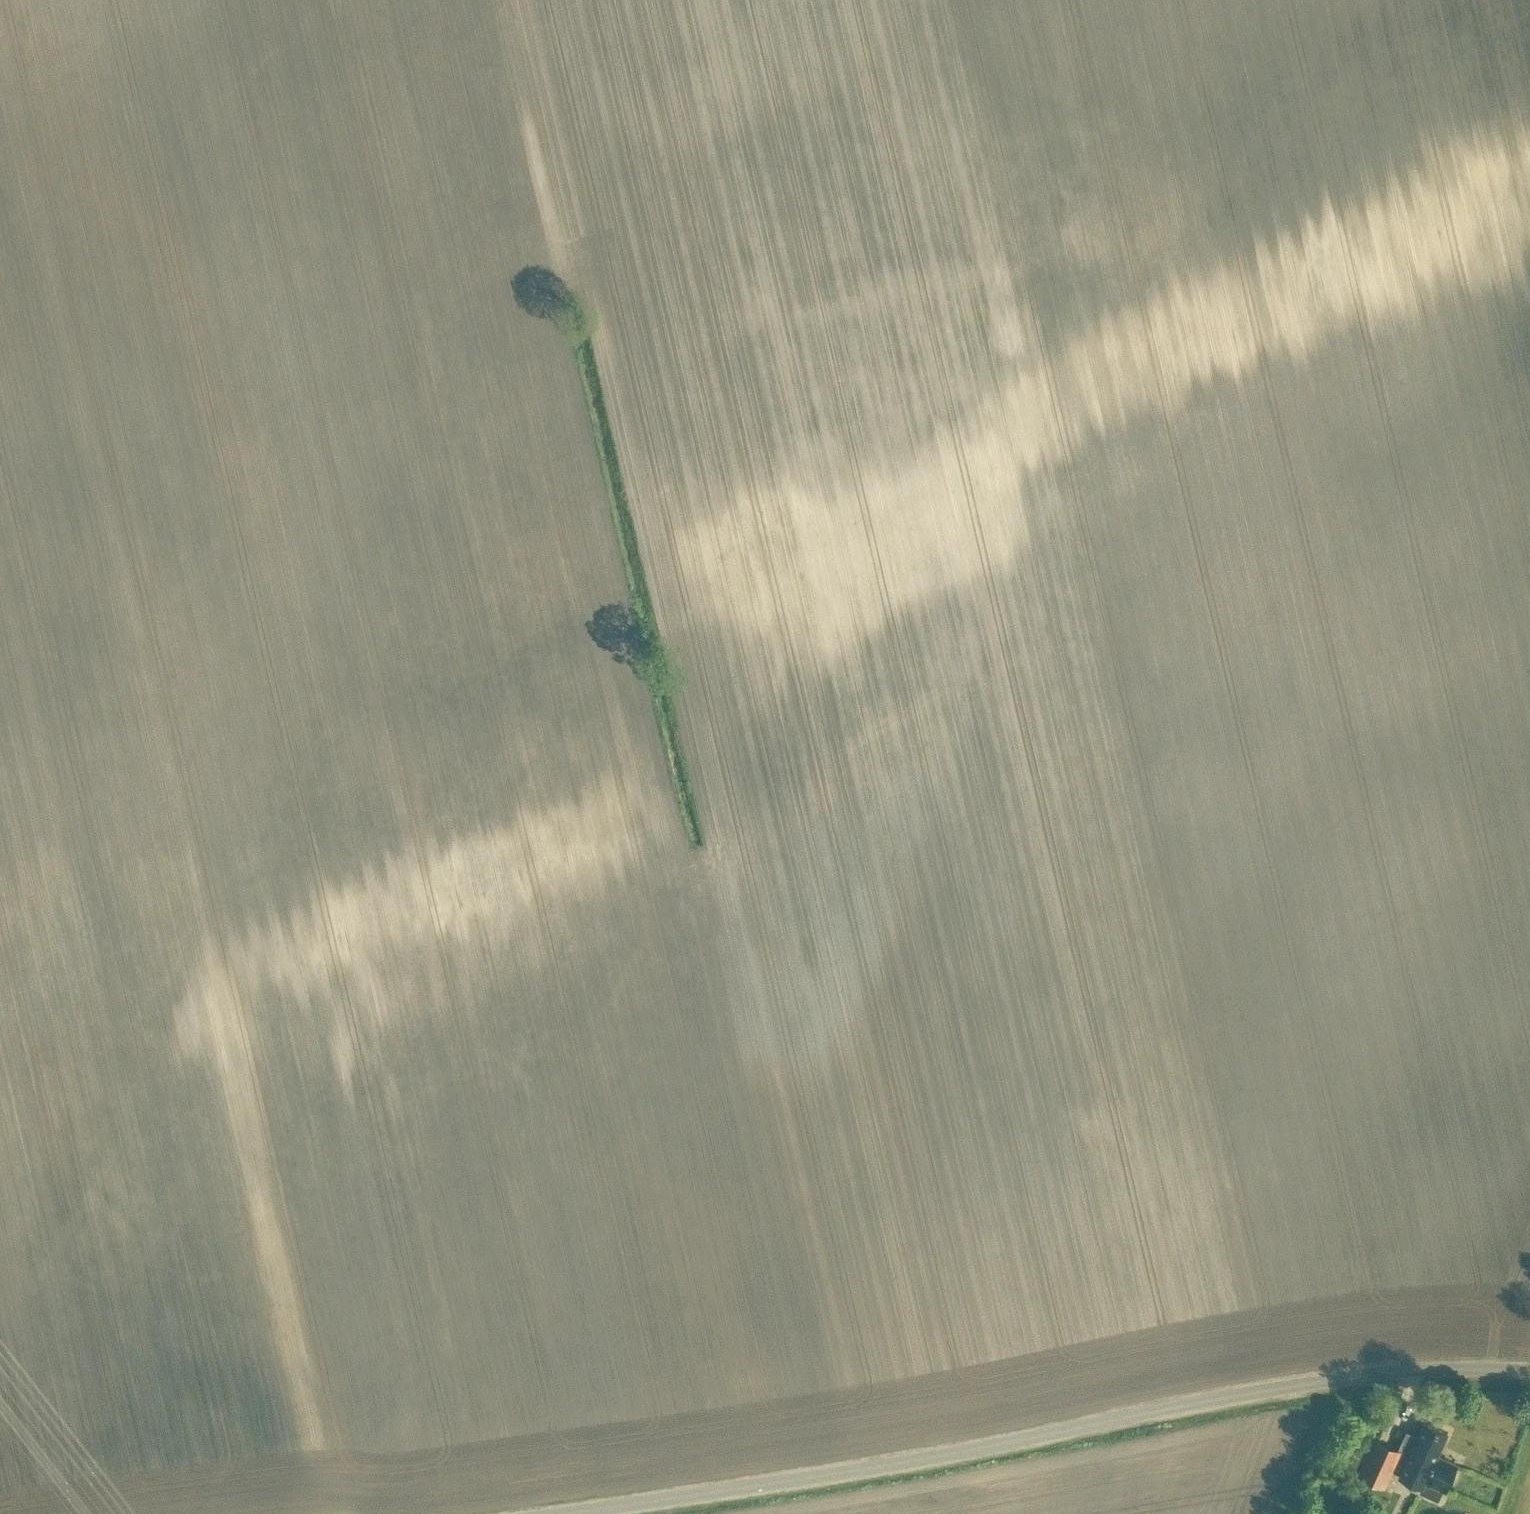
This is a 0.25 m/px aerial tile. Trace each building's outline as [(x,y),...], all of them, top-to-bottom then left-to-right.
[(1389,1468),(1420,1483),(1417,1490),(1437,1499),(1442,1488),(1454,1463),(1434,1454),(1446,1431),(1424,1420),(1413,1441),(1403,1436),(1397,1448),(1376,1437),(1359,1471),(1381,1482),(1389,1468)]
